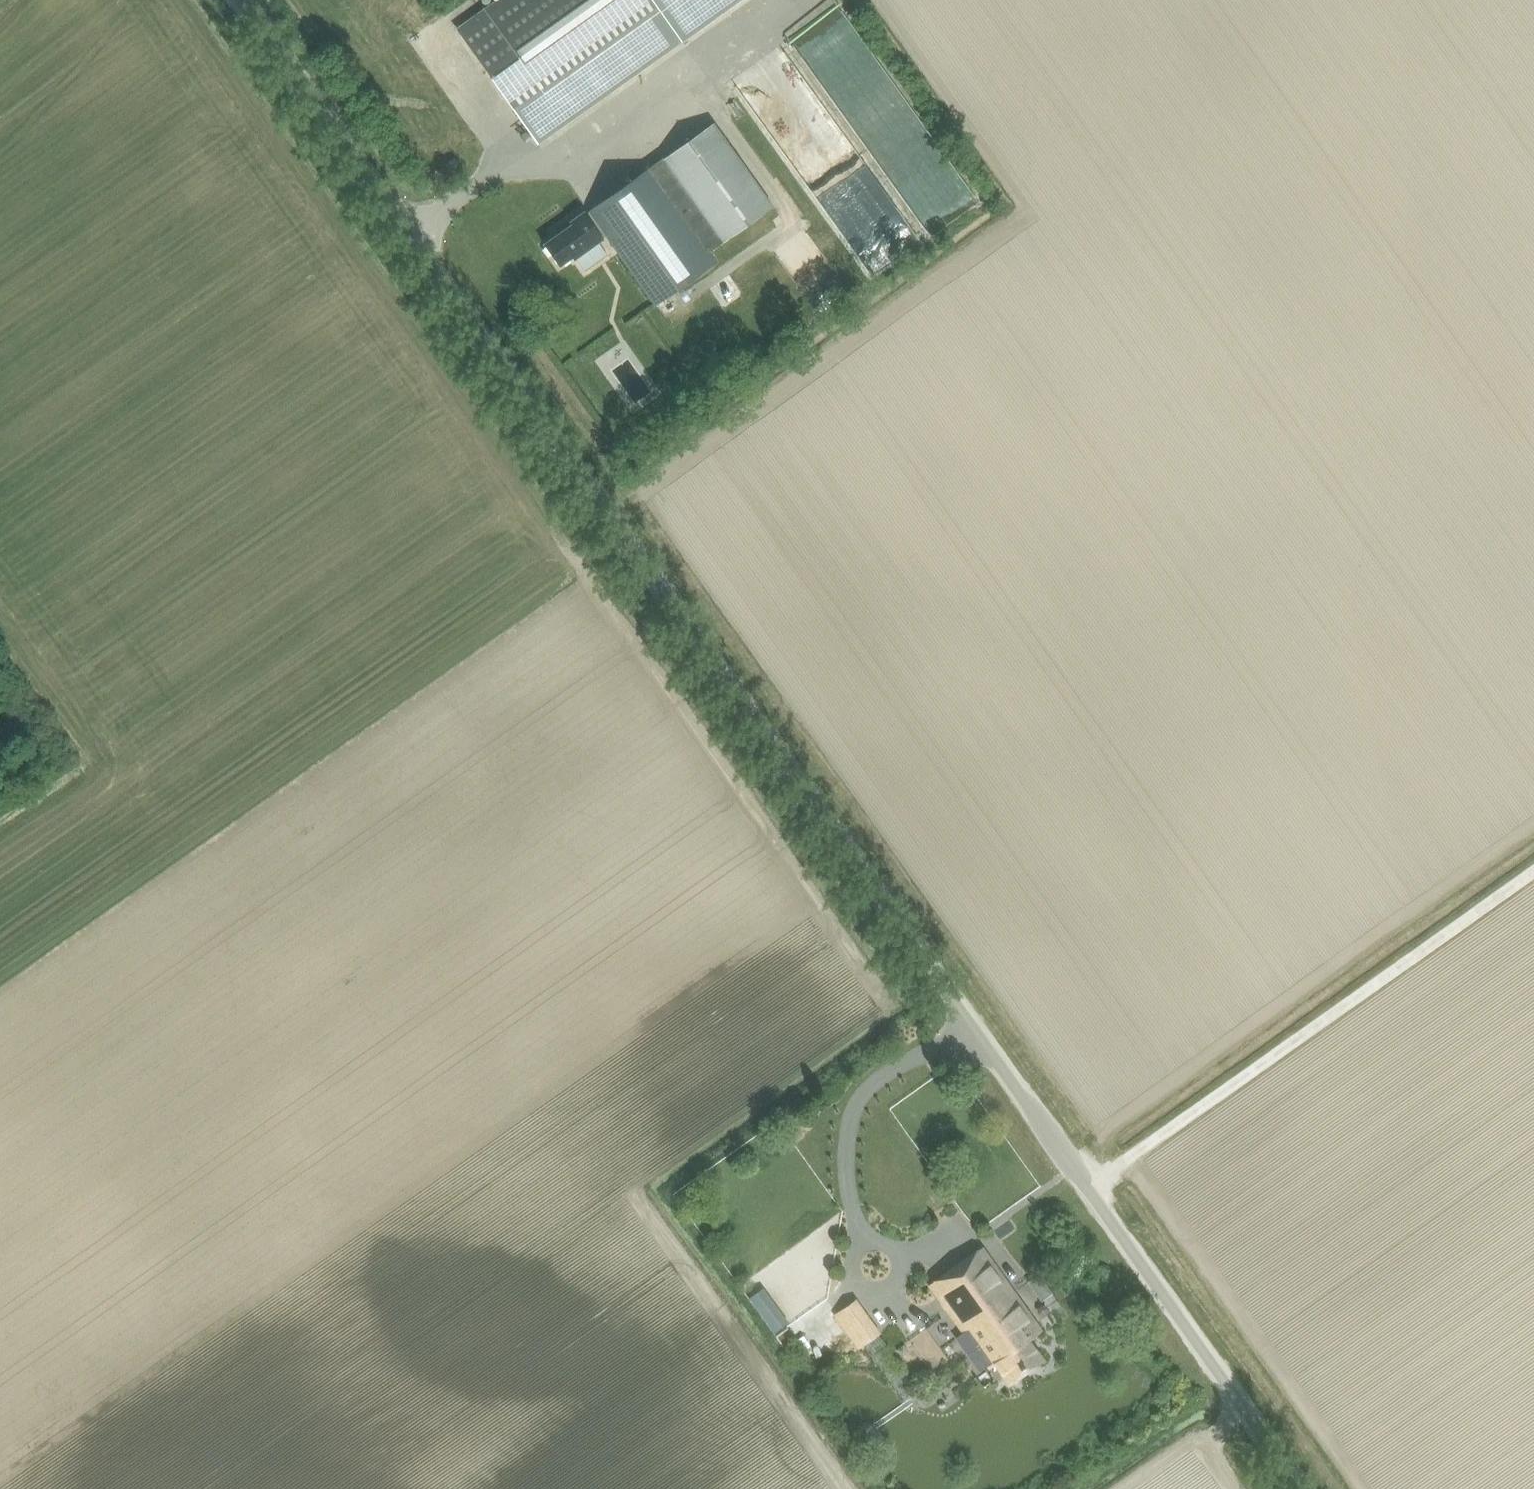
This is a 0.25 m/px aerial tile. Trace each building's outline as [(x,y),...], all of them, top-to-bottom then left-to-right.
[(455,31),(528,133),(713,0),(499,0),(455,31)] [(605,238),(607,240),(654,306),(715,262),(709,253),(771,208),(711,125),(588,214),(605,238)] [(454,158),(448,162),(452,169),(459,165),(454,158)] [(808,184),(816,199),(858,176),(850,162),(808,184)] [(828,211),(837,225),(880,200),(871,186),(828,211)] [(605,238),(588,214),(584,216),(583,214),(569,224),(571,226),(543,247),(558,268),(571,259),(572,262),(605,238)] [(994,1362),(1000,1371),(1000,1373),(1000,1374),(1000,1376),(1000,1377),(1001,1379),(1001,1380),(1002,1381),(1003,1382),(1004,1383),(1006,1383),(1008,1384),(1010,1384),(1011,1384),(1013,1384),(1015,1383),(1016,1382),(1017,1381),(1018,1380),(1019,1379),(1019,1377),(1020,1375),(1020,1374),(1039,1360),(1025,1341),(1039,1331),(981,1249),(930,1285),(988,1367),(994,1362)] [(1026,1283),(1033,1293),(1045,1285),(1038,1275),(1026,1283)] [(859,1349),(878,1335),(854,1302),(834,1316),(859,1349)]
